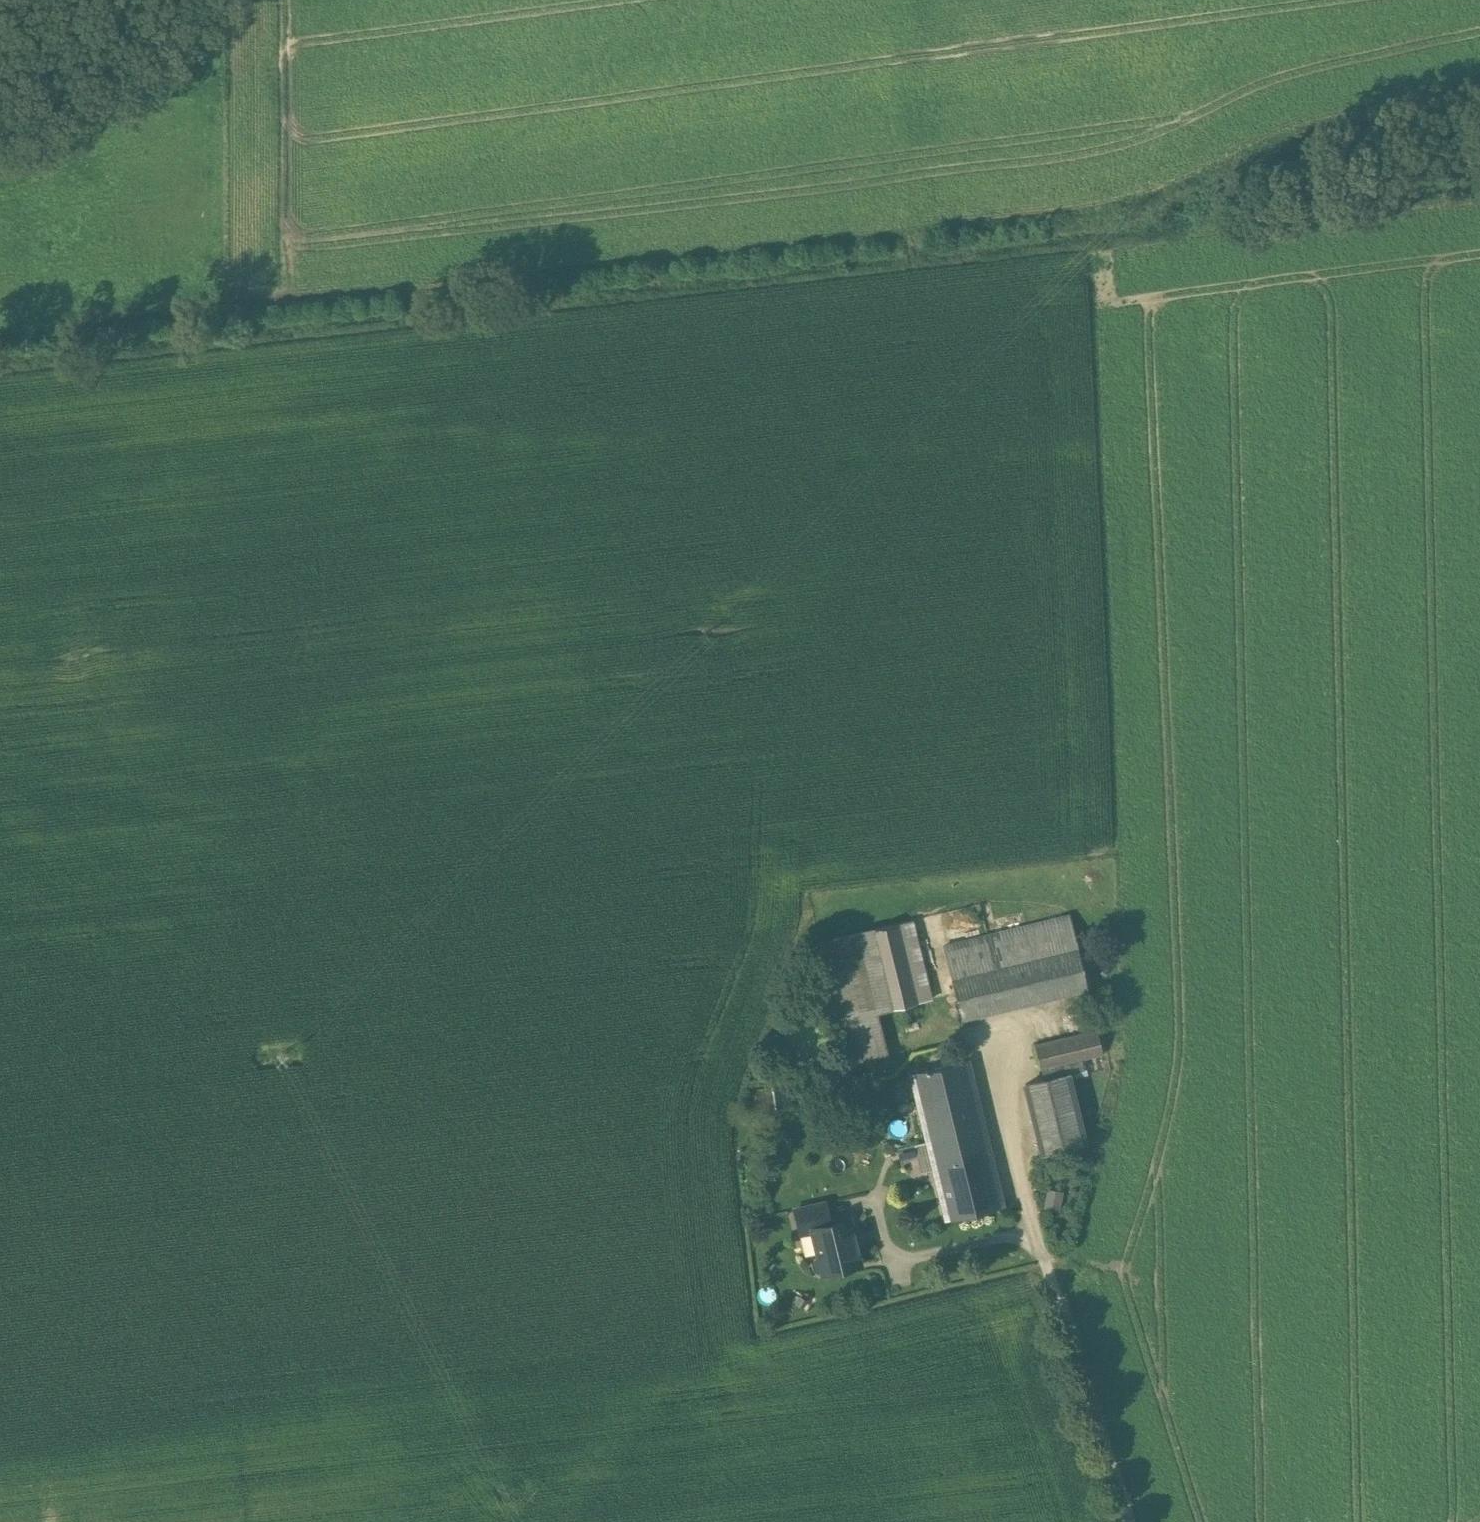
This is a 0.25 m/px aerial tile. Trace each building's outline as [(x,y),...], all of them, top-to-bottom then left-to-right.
[(1070,915),(968,940),(975,967),(1069,944),(1077,942),(1070,915)] [(912,920),(842,937),(861,1015),(875,1012),(931,998),(912,920)] [(875,1012),(861,1015),(842,937),(820,942),(821,949),(848,1061),(884,1053),(881,1037),(875,1012)] [(968,940),(944,946),(951,973),(975,967),(968,940)] [(975,967),(951,973),(962,1018),(1087,988),(1077,942),(1069,944),(975,967)] [(1097,1030),(1035,1045),(1041,1068),(1066,1062),(1103,1053),(1097,1030)] [(967,1061),(912,1074),(928,1141),(983,1128),(967,1061)] [(1066,1062),(1041,1068),(1044,1079),(1069,1073),(1066,1062)] [(1044,1079),(1026,1084),(1042,1153),(1086,1143),(1081,1122),(1069,1073),(1044,1079)] [(928,1141),(915,1144),(921,1171),(935,1167),(947,1216),(1001,1204),(983,1128),(928,1141)] [(849,1219),(812,1228),(819,1255),(816,1260),(818,1268),(823,1271),(823,1273),(860,1264),(849,1219)]
